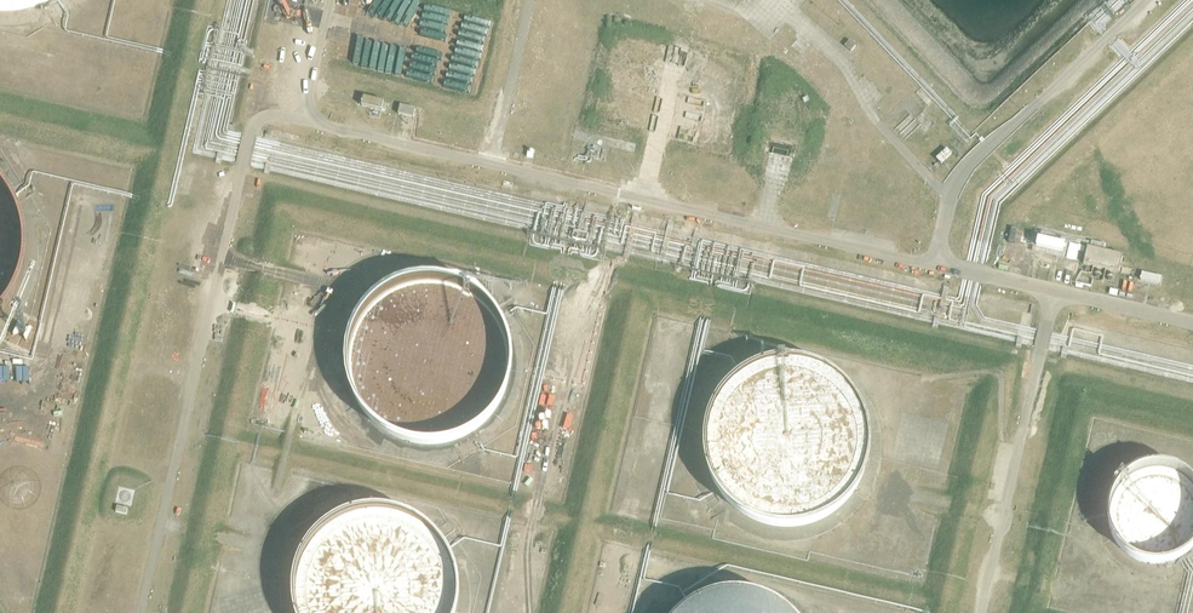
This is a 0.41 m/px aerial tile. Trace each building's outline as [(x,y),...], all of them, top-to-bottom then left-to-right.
[(18,10),(50,1),(51,0),(0,0),(0,9),(18,10)] [(383,102),(363,97),(361,106),(381,111),(383,102)] [(413,118),(415,109),(400,106),(398,114),(413,118)] [(631,151),(633,145),(618,141),(617,147),(631,151)] [(942,163),(952,153),(947,148),(937,158),(942,163)] [(15,286),(23,254),(19,221),(4,191),(0,188),(0,309),(15,286)] [(1043,238),(1042,245),(1063,250),(1065,243),(1043,238)] [(1087,247),(1083,264),(1118,272),(1122,255),(1087,247)] [(1142,273),(1140,281),(1159,285),(1161,278),(1142,273)] [(390,438),(417,449),(446,449),(474,440),(497,422),(512,397),(518,369),(514,340),(500,315),(478,295),(451,285),(422,284),(394,293),(371,311),(356,336),(350,364),(354,393),(368,419),(390,438)] [(750,516),(777,526),(807,526),(834,516),(856,497),(871,472),(876,443),(871,415),(856,390),(834,371),(807,361),(777,361),(750,371),(728,390),(713,415),(708,443),(713,472),(728,497),(750,516)] [(1151,566),(1175,566),(1192,556),(1192,479),(1185,472),(1162,467),(1138,473),(1121,489),(1112,512),(1115,535),(1129,555),(1151,566)] [(467,597),(462,568),(448,543),(427,523),(399,513),(370,512),(343,521),(320,539),(305,564),(299,593),(302,612),(463,612),(467,597)] [(786,603),(759,592),(730,592),(702,601),(687,612),(797,612),(786,603)]
